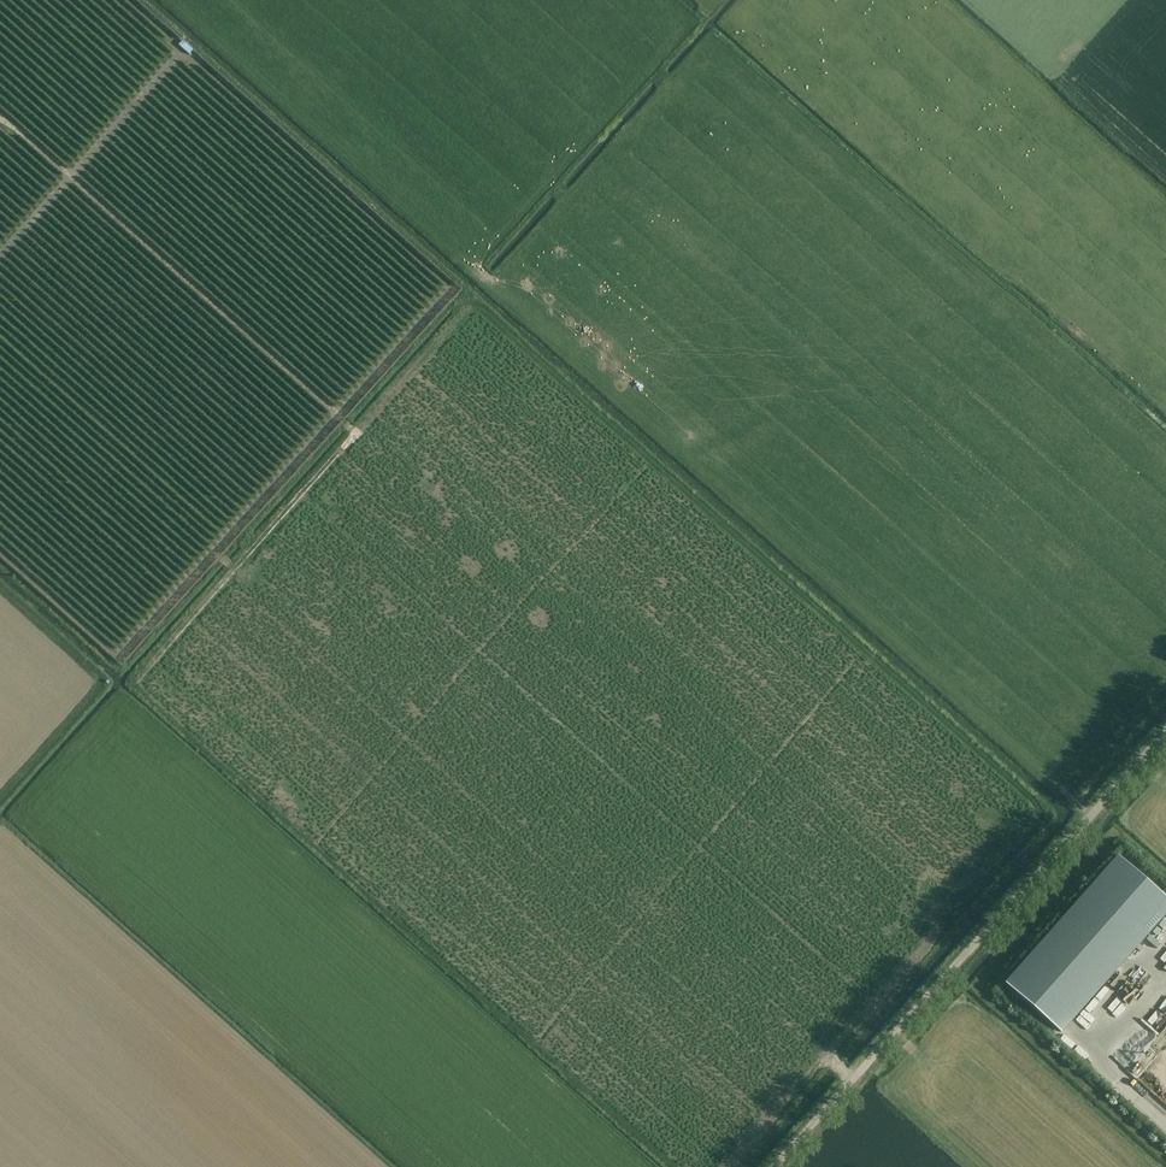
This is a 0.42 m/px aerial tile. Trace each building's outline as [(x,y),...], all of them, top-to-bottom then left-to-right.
[(1006,984),(1061,1032),(1165,914),(1165,900),(1118,857),(1006,984)]
